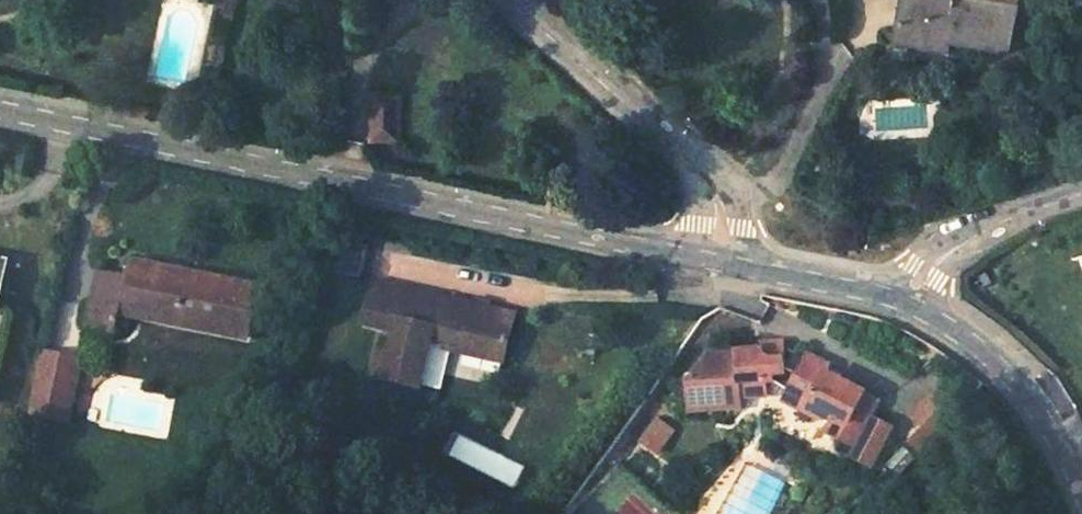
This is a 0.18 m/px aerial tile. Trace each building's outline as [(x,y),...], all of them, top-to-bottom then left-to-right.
[(1009,50),(1016,6),(979,0),(901,0),(895,34),(952,42),(1009,50)] [(952,42),(895,34),(894,43),(950,51),(952,42)] [(407,90),(377,90),(379,139),(409,138),(407,90)] [(126,277),(120,303),(215,325),(218,308),(246,315),(253,284),(130,258),(126,277)] [(90,296),(120,303),(126,277),(95,270),(90,296)] [(395,331),(397,319),(388,317),(395,288),(371,283),(362,324),(395,331)] [(384,381),(420,389),(431,339),(505,355),(514,314),(440,298),(441,295),(395,285),(395,288),(388,317),(397,319),(395,331),(390,352),(379,350),(375,369),(386,371),(384,381)] [(90,296),(83,325),(114,332),(120,303),(90,296)] [(218,308),(215,325),(243,331),(246,315),(218,308)] [(680,392),(683,417),(734,413),(734,404),(761,402),(760,389),(768,388),(782,397),(778,406),(826,429),(821,440),(850,454),(872,406),(817,380),(820,373),(797,363),(791,378),(778,371),(776,348),(755,350),(756,357),(701,362),(680,392)] [(41,351),(28,412),(68,420),(80,360),(41,351)] [(665,435),(650,424),(634,447),(650,458),(665,435)]
